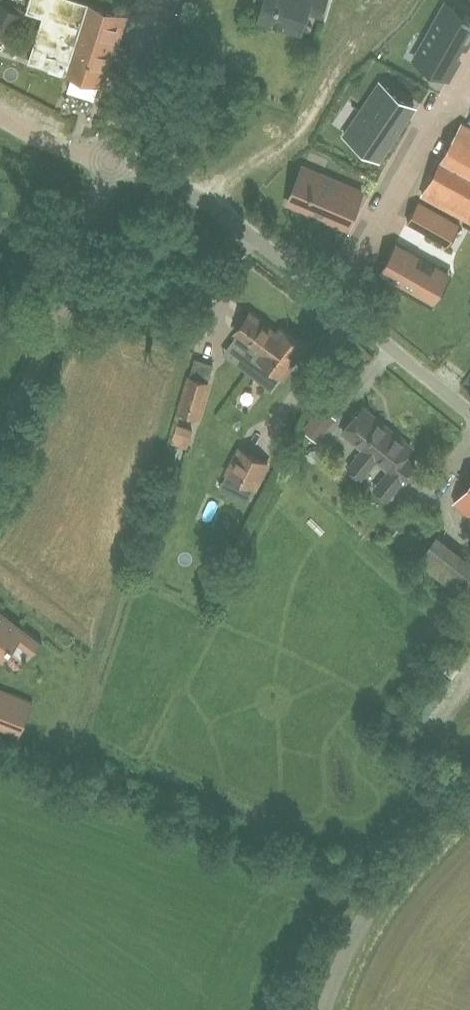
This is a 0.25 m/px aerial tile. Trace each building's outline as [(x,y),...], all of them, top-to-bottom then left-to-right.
[(30,60),(66,72),(66,73),(102,85),(117,39),(119,40),(127,16),(79,0),(30,0),(27,10),(44,16),(30,60)] [(261,17),(303,30),(309,10),(323,14),(327,0),(266,0),(261,17)] [(25,15),(0,1),(0,33),(11,39),(25,15)] [(415,55),(450,74),(460,57),(456,55),(462,46),(466,48),(469,40),(469,15),(446,1),(415,55)] [(414,105),(395,92),(381,82),(345,136),(379,158),(405,118),(414,105)] [(424,193),(469,219),(469,126),(464,122),(424,193)] [(363,191),(322,174),(304,166),(300,176),(288,203),(310,212),(310,211),(327,218),(326,219),(347,228),(353,214),(357,204),(363,191)] [(420,228),(450,245),(461,225),(431,209),(419,202),(408,221),(420,228)] [(383,265),(377,275),(422,300),(433,306),(452,273),(441,267),(407,248),(396,242),(383,265)] [(272,389),(283,375),(284,376),(291,367),(289,365),(304,345),(283,329),(279,333),(251,312),(248,316),(245,313),(236,324),(240,327),(237,331),(244,337),(230,356),(252,372),(251,373),(272,389)] [(196,358),(190,375),(188,375),(177,411),(201,418),(212,382),(210,381),(215,364),(196,358)] [(364,406),(344,431),(364,448),(349,466),(362,477),(377,458),(394,471),(378,490),(388,498),(403,480),(404,480),(417,465),(405,455),(412,446),(364,406)] [(187,449),(193,428),(177,424),(171,444),(187,449)] [(224,473),(227,474),(258,490),(272,462),(238,445),(224,473)] [(455,501),(469,513),(469,482),(455,501)] [(466,596),(469,590),(469,559),(437,534),(418,560),(466,596)] [(0,609),(0,660),(16,640),(25,628),(0,609)] [(20,736),(33,702),(0,688),(0,728),(20,736)]
